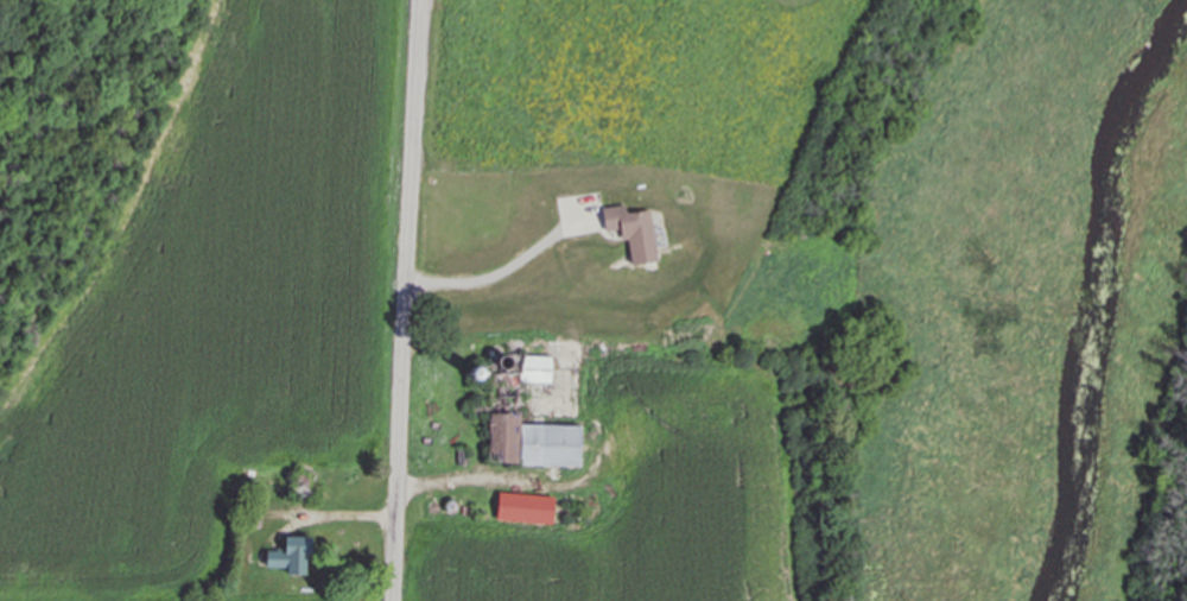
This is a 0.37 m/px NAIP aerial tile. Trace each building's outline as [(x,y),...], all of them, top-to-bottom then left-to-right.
[(656,261),(648,210),(625,214),(624,205),(601,208),(604,231),(619,229),(620,241),(627,240),(631,265),(656,261)] [(551,357),(520,356),(519,382),(550,383),(551,357)] [(517,463),(519,414),(489,414),(488,462),(517,463)] [(519,465),(579,466),(581,426),(520,424),(519,465)] [(496,521),(551,523),(552,496),(498,493),(496,521)] [(287,568),(286,574),(305,575),(306,555),(311,555),(311,537),(284,537),(284,553),(267,552),(266,567),(287,568)]
